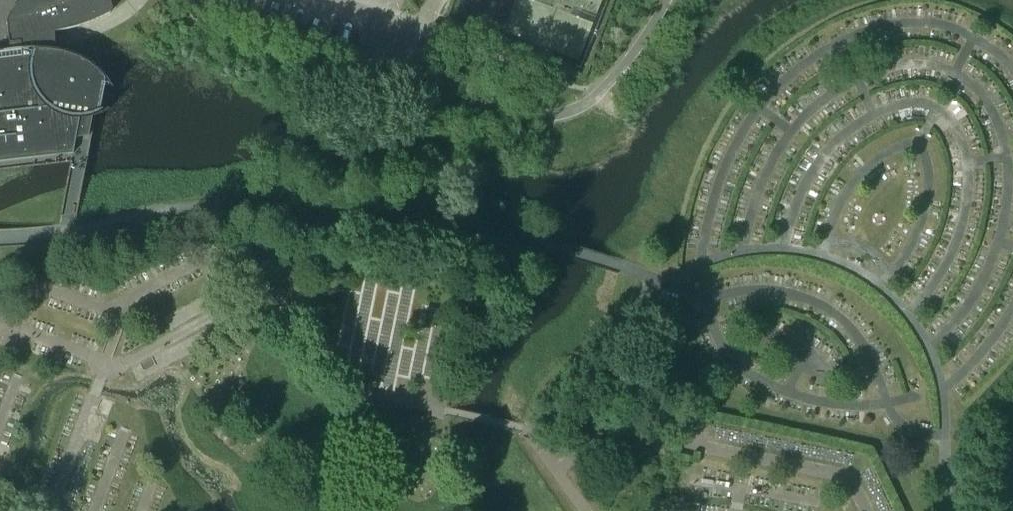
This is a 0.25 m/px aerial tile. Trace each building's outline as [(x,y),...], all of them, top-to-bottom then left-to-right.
[(10,49),(19,48),(28,47),(34,47),(42,47),(50,48),(49,39),(48,32),(55,32),(66,29),(77,27),(87,23),(98,19),(108,14),(110,12),(111,11),(112,8),(112,6),(110,0),(21,0),(17,3),(11,11),(7,18),(6,21),(10,49)] [(89,135),(92,116),(94,116),(101,113),(108,109),(105,107),(101,110),(100,110),(105,81),(110,88),(112,87),(108,80),(103,74),(98,69),(92,64),(86,59),(79,56),(72,53),(65,51),(50,48),(42,47),(34,47),(28,47),(19,48),(10,49),(0,50),(0,162),(73,153),(76,138),(89,135)]
